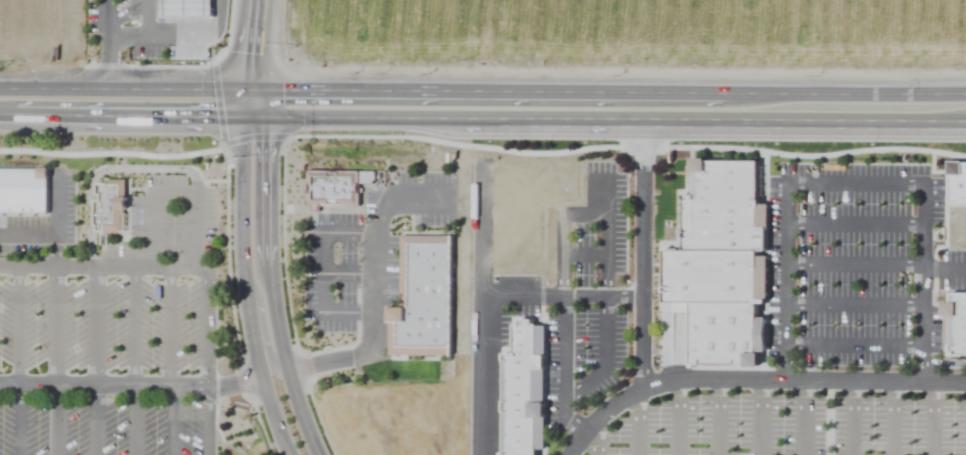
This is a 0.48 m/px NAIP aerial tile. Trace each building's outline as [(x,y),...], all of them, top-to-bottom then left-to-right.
[(692,201),(692,164),(759,163),(759,200),(692,201)] [(51,212),(0,213),(0,166),(50,166),(51,212)] [(931,167),(965,166),(965,251),(933,252),(931,167)] [(311,200),(310,169),(362,169),(363,200),(311,200)] [(95,234),(95,180),(128,180),(128,233),(95,234)] [(759,200),(759,253),(683,253),(683,201),(692,201),(759,200)] [(455,355),(393,355),(393,310),(405,310),(404,239),(455,239),(455,310),(455,355)] [(758,303),(688,303),(665,303),(665,277),(665,253),(683,253),(759,253),(759,275),(758,303)] [(955,288),(965,288),(965,349),(955,349),(955,288)] [(688,329),(688,303),(758,303),(759,328),(688,329)] [(537,364),(537,454),(508,454),(507,349),(517,349),(516,321),(538,321),(539,349),(543,349),(544,364),(537,364)] [(759,328),(759,365),(693,366),(693,363),(689,363),(688,329),(759,328)]
